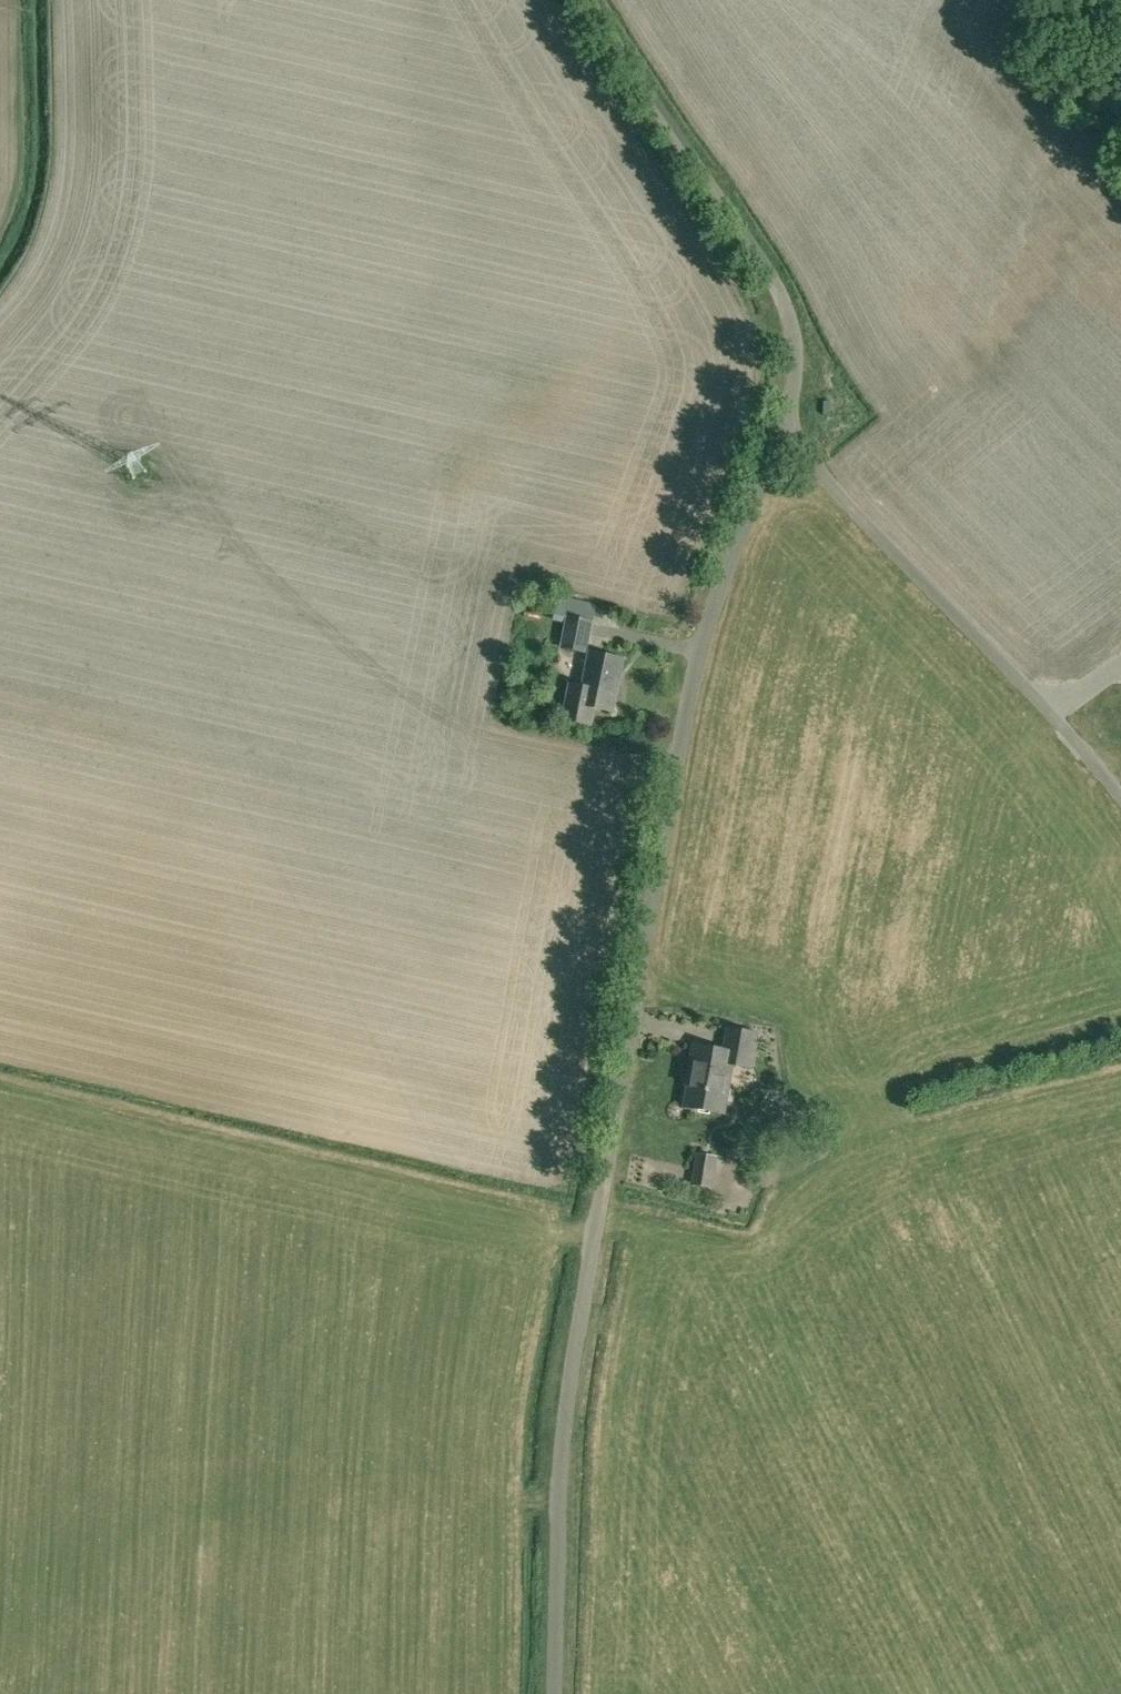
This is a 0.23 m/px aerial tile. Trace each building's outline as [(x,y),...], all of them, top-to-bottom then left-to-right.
[(561,648),(588,653),(597,606),(558,599),(555,615),(566,617),(561,648)] [(612,712),(623,659),(591,653),(584,687),(571,685),(564,720),(591,725),(594,708),(612,712)] [(752,1067),(758,1034),(729,1029),(725,1051),(695,1046),(685,1105),(723,1112),(732,1064),(752,1067)] [(713,1188),(718,1156),(697,1152),(692,1184),(713,1188)]
